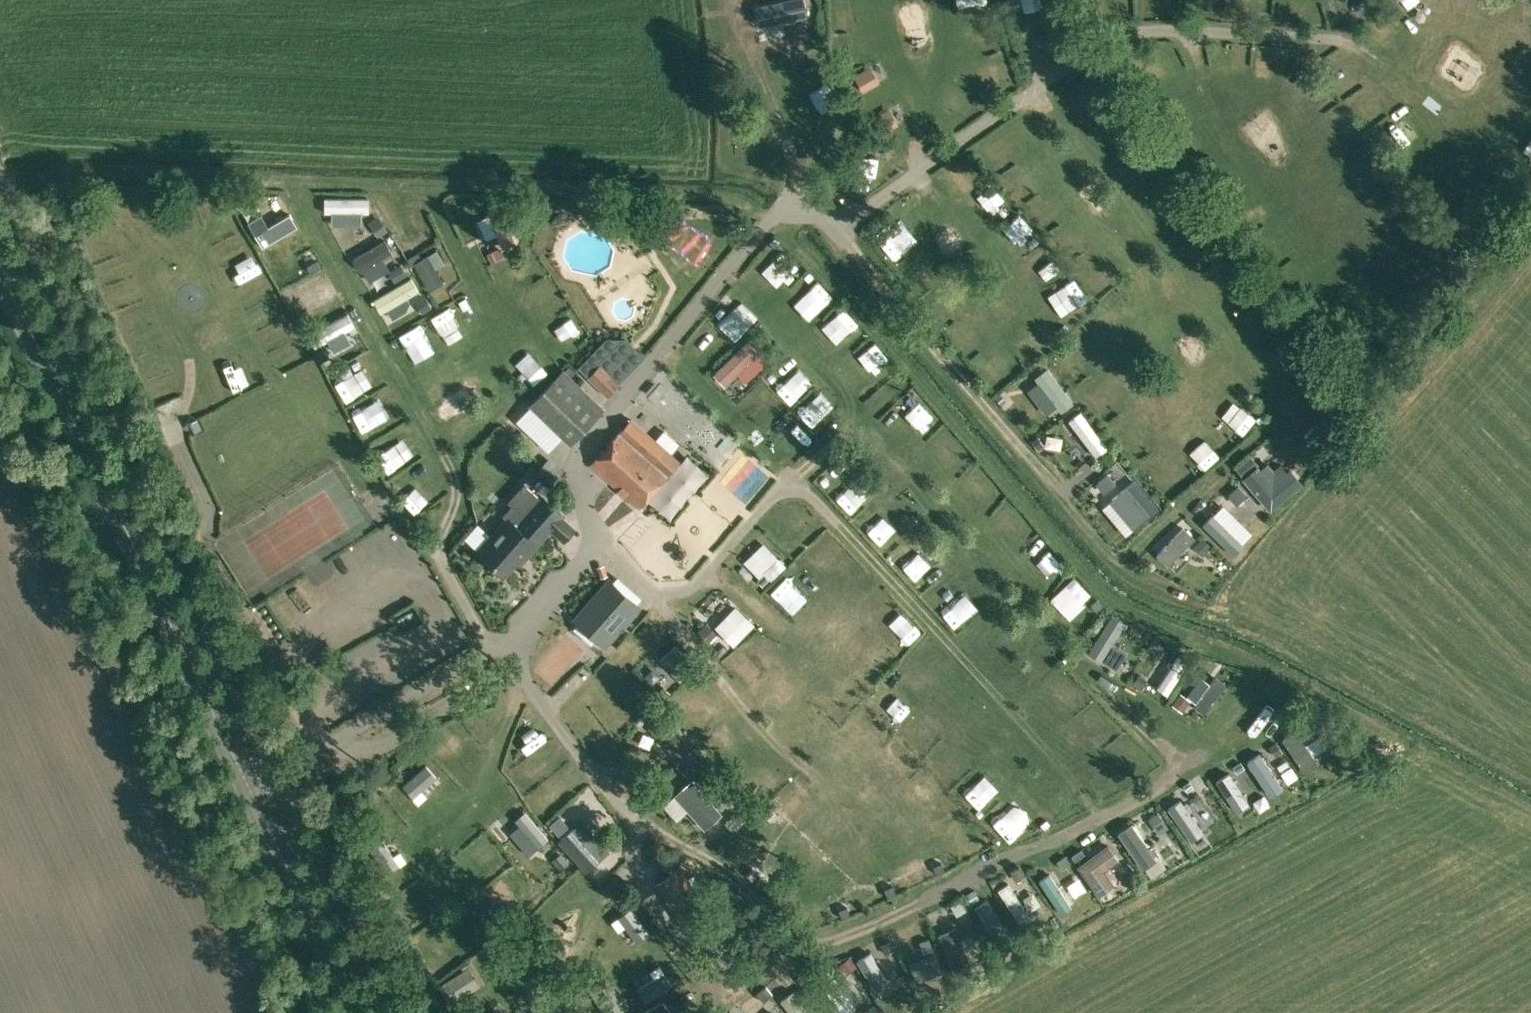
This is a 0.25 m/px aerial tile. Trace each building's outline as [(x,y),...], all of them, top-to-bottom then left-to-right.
[(1058,0),(1006,0),(1009,13),(1024,10),(1025,11),(1044,7),(1044,4),(1058,1),(1058,0)] [(863,92),(879,83),(870,66),(853,76),(863,92)] [(882,134),(898,125),(889,108),(872,118),(882,134)] [(367,198),(325,198),(326,213),(367,212),(367,198)] [(502,250),(518,242),(501,206),(485,214),(502,250)] [(269,229),(287,265),(301,257),(283,221),(269,229)] [(383,240),(356,257),(364,271),(392,254),(383,240)] [(434,256),(440,269),(453,262),(447,250),(434,256)] [(415,263),(430,291),(445,283),(430,255),(415,263)] [(409,282),(379,299),(386,312),(416,295),(409,282)] [(424,310),(436,305),(431,294),(419,299),(424,310)] [(346,314),(308,334),(316,348),(353,328),(346,314)] [(606,398),(644,357),(626,339),(606,338),(578,368),(606,398)] [(747,341),(714,373),(726,386),(760,354),(747,341)] [(570,444),(573,440),(604,408),(563,368),(529,404),(570,444)] [(1074,403),(1047,368),(1035,378),(1061,412),(1074,403)] [(637,414),(644,398),(634,394),(627,409),(637,414)] [(1108,446),(1081,412),(1069,421),(1096,456),(1108,446)] [(639,508),(680,461),(631,418),(589,465),(639,508)] [(730,484),(751,502),(774,476),(754,457),(730,484)] [(1290,468),(1273,483),(1257,466),(1242,478),(1271,512),(1303,484),(1290,468)] [(1157,510),(1128,474),(1105,491),(1133,528),(1157,510)] [(539,497),(524,483),(507,502),(511,505),(502,516),(506,519),(477,551),(503,575),(517,560),(520,563),(546,534),(549,530),(563,543),(576,528),(564,517),(566,515),(542,494),(539,497)] [(337,496),(255,541),(273,575),(355,530),(337,496)] [(1236,509),(1229,516),(1255,540),(1262,533),(1236,509)] [(1214,513),(1204,523),(1236,555),(1246,545),(1214,513)] [(1184,527),(1156,555),(1169,567),(1196,540),(1184,527)] [(753,562),(777,586),(796,567),(772,543),(753,562)] [(604,648),(642,606),(609,577),(572,619),(604,648)] [(743,607),(725,627),(745,644),(762,624),(743,607)] [(1112,615),(1089,652),(1105,662),(1128,625),(1112,615)] [(1127,669),(1142,676),(1158,642),(1143,635),(1127,669)] [(722,639),(721,651),(737,653),(739,641),(722,639)] [(748,652),(736,662),(743,671),(756,661),(748,652)] [(1157,687),(1167,694),(1188,660),(1178,654),(1157,687)] [(1203,675),(1187,696),(1198,704),(1214,684),(1203,675)] [(1321,734),(1312,720),(1283,740),(1306,775),(1320,766),(1306,744),(1321,734)] [(1269,746),(1275,755),(1281,751),(1275,742),(1269,746)] [(1262,752),(1248,761),(1274,799),(1287,790),(1262,752)] [(427,766),(403,787),(414,800),(438,779),(427,766)] [(1229,773),(1218,781),(1239,814),(1251,806),(1229,773)] [(701,779),(682,797),(716,832),(735,813),(701,779)] [(1183,785),(1187,791),(1193,787),(1189,781),(1183,785)] [(1169,809),(1191,842),(1205,833),(1183,800),(1169,809)] [(564,836),(590,866),(609,849),(584,819),(564,836)] [(1133,823),(1119,833),(1144,870),(1159,860),(1133,823)] [(511,834),(533,862),(545,852),(524,824),(511,834)] [(383,838),(369,847),(386,876),(400,867),(383,838)] [(1077,866),(1099,897),(1115,885),(1105,870),(1119,860),(1108,844),(1077,866)] [(1057,861),(1062,868),(1070,862),(1065,855),(1057,861)] [(687,933),(714,916),(681,866),(654,884),(687,933)] [(1054,872),(1040,879),(1062,916),(1076,908),(1054,872)] [(1009,884),(999,889),(1023,928),(1032,923),(1009,884)] [(975,909),(996,943),(1007,937),(986,903),(975,909)] [(648,933),(630,910),(616,921),(634,944),(648,933)] [(942,935),(959,978),(973,972),(956,930),(942,935)] [(931,948),(927,938),(919,941),(922,951),(931,948)] [(874,953),(860,960),(876,992),(890,985),(874,953)] [(911,963),(918,982),(943,972),(935,953),(911,963)] [(633,986),(644,1002),(670,985),(660,969),(633,986)] [(818,978),(844,1012),(850,1012),(856,1009),(827,970),(818,978)] [(485,980),(464,987),(471,1006),(492,998),(485,980)] [(793,1012),(812,1012),(795,992),(783,1001),(793,1012)] [(636,1012),(630,998),(611,1007),(614,1012),(634,1012),(636,1012)]
